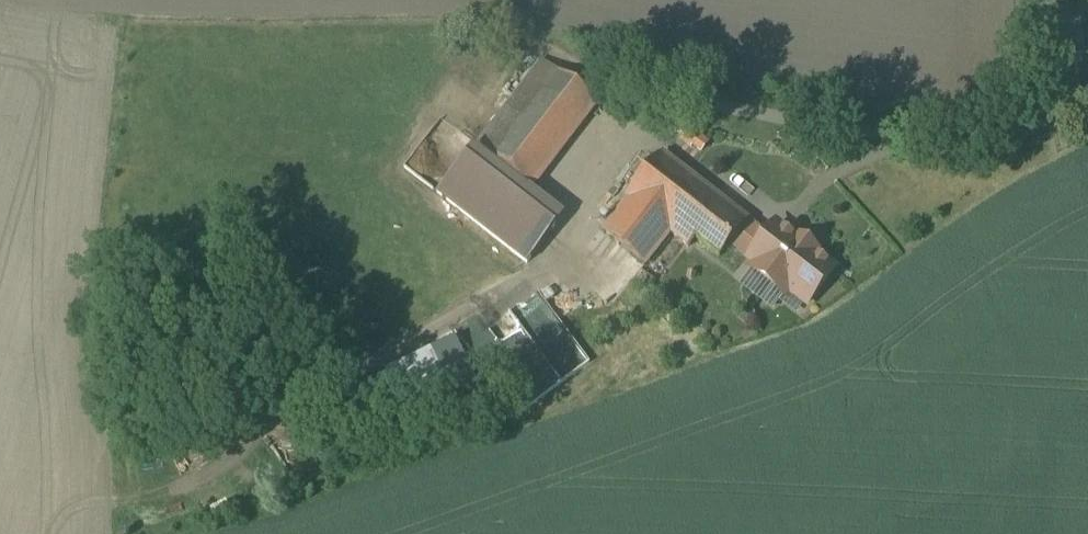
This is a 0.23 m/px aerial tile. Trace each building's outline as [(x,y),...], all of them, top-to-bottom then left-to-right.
[(543,61),(476,148),(531,190),(597,104),(543,61)] [(663,154),(627,200),(629,202),(604,233),(645,267),(672,234),(690,248),(697,238),(735,268),(764,231),(663,154)] [(567,222),(519,184),(492,220),(540,257),(567,222)] [(778,226),(751,261),(757,265),(753,271),(786,296),(790,291),(808,305),(835,270),(815,255),(817,252),(800,239),(798,242),(778,226)] [(470,371),(455,338),(439,346),(453,378),(470,371)] [(433,355),(393,376),(408,407),(449,387),(433,355)]
